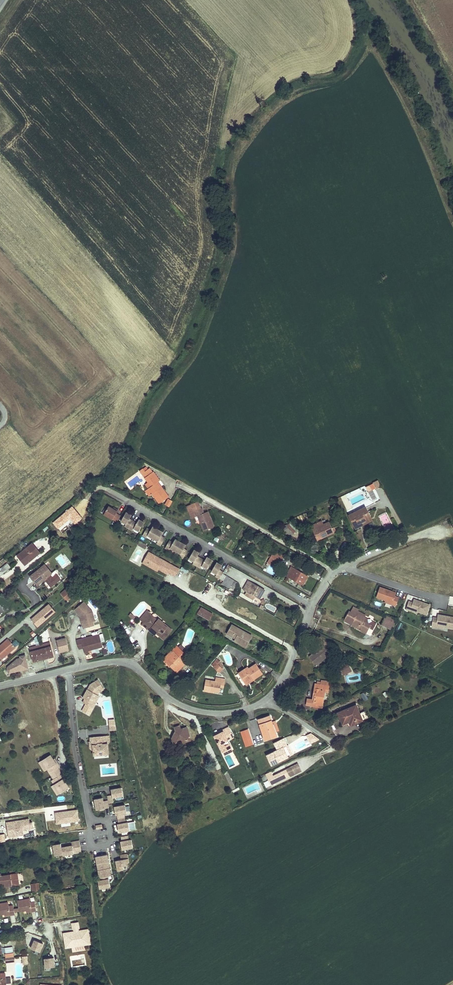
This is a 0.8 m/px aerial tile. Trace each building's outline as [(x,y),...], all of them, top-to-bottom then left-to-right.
[(140,471),(148,482),(151,486),(149,488),(146,490),(150,496),(153,494),(156,491),(159,495),(158,496),(162,502),(169,497),(161,486),(159,487),(156,483),(158,482),(160,480),(153,472),(152,472),(149,468),(145,471),(143,468),(140,471)] [(378,480),(373,483),(373,484),(366,487),(370,495),(374,493),(372,490),(376,488),(376,489),(382,486),(378,480)] [(156,491),(153,494),(160,503),(162,502),(158,496),(159,495),(156,491)] [(214,527),(211,520),(210,521),(206,512),(204,513),(202,508),(201,509),(198,501),(187,506),(192,518),(198,516),(204,531),(214,527)] [(109,506),(107,509),(104,515),(117,522),(121,516),(116,513),(118,510),(116,509),(114,509),(113,509),(109,506)] [(365,507),(349,515),(354,526),(371,518),(365,507)] [(131,515),(126,512),(121,521),(126,524),(125,526),(128,528),(133,521),(129,519),(131,515)] [(356,529),(371,521),(372,520),(371,518),(354,526),(356,529)] [(144,522),(139,519),(137,523),(133,521),(128,528),(133,531),(134,529),(139,531),(144,522)] [(329,522),(314,529),(312,530),(316,539),(323,536),(323,535),(324,534),(325,536),(334,532),(332,528),(329,522)] [(280,531),(287,537),(296,532),(290,526),(289,524),(279,528),(280,531)] [(158,529),(153,526),(151,530),(147,528),(143,535),(146,538),(148,535),(153,538),(158,529)] [(163,533),(158,529),(153,538),(158,542),(157,544),(161,546),(165,538),(161,536),(163,533)] [(170,548),(175,551),(180,542),(175,539),(173,543),(169,541),(165,548),(169,550),(170,548)] [(186,545),(180,542),(175,551),(181,554),(179,557),(183,559),(188,551),(184,549),(186,545)] [(17,556),(21,560),(24,558),(27,563),(40,553),(32,544),(17,556)] [(238,551),(243,553),(246,547),(242,544),(238,551)] [(199,553),(198,552),(194,550),(189,559),(194,562),(193,564),(197,566),(201,558),(197,556),(199,553)] [(274,551),(272,554),(282,559),(284,556),(274,551)] [(175,576),(179,569),(149,552),(147,555),(149,561),(148,563),(158,569),(167,574),(168,572),(175,576)] [(270,558),(270,559),(279,565),(282,559),(272,554),(271,557),(270,556),(269,557),(270,558)] [(149,561),(147,555),(143,563),(157,571),(158,569),(148,563),(149,561)] [(212,560),(207,557),(205,561),(201,558),(197,566),(201,568),(202,566),(207,569),(212,560)] [(277,568),(279,565),(270,559),(268,562),(277,568)] [(222,565),(217,562),(211,571),(217,574),(215,577),(220,579),(220,578),(221,576),(224,571),(220,569),(222,565)] [(8,563),(0,569),(0,575),(0,576),(11,567),(8,563)] [(30,576),(36,583),(42,578),(43,580),(46,578),(48,581),(47,582),(51,587),(61,579),(56,574),(53,577),(50,574),(52,573),(45,565),(30,576)] [(291,567),(286,576),(303,585),(308,576),(291,567)] [(230,588),(234,581),(227,576),(222,583),(230,588)] [(265,590),(248,581),(243,589),(247,591),(245,595),(253,599),(255,596),(260,599),(265,590)] [(390,591),(380,587),(377,597),(386,601),(392,603),(392,604),(396,605),(399,597),(395,596),(395,594),(389,592),(390,591)] [(67,588),(62,593),(67,600),(73,595),(67,588)] [(406,609),(410,611),(411,609),(417,612),(426,615),(430,605),(419,601),(418,602),(414,601),(413,603),(409,601),(406,609)] [(74,610),(80,616),(81,615),(83,617),(84,624),(82,624),(83,629),(94,626),(93,623),(93,622),(95,621),(92,612),(91,612),(86,606),(87,605),(84,602),(74,610)] [(46,607),(52,614),(55,612),(49,604),(46,607)] [(35,623),(38,627),(52,614),(46,607),(35,616),(38,620),(35,623)] [(355,612),(365,617),(366,615),(357,611),(358,610),(353,607),(351,612),(355,612)] [(212,614),(201,608),(198,613),(209,620),(212,614)] [(144,622),(150,614),(150,611),(148,611),(149,612),(147,614),(146,613),(140,619),(144,622)] [(365,617),(355,612),(351,612),(349,613),(345,620),(367,632),(369,627),(373,629),(376,623),(372,621),(371,619),(368,619),(366,618),(365,617)] [(165,638),(169,633),(172,630),(159,619),(158,621),(150,614),(144,622),(143,624),(148,628),(150,626),(152,628),(151,629),(156,633),(160,636),(161,635),(165,638)] [(386,616),(381,625),(390,629),(391,626),(393,627),(395,624),(393,623),(394,620),(386,616)] [(444,616),(444,617),(438,616),(438,618),(434,617),(432,626),(436,627),(437,626),(444,627),(452,629),(452,617),(444,616)] [(352,626),(366,633),(367,632),(345,620),(344,621),(352,625),(352,626)] [(403,624),(398,621),(394,630),(398,633),(403,624)] [(232,625),(227,634),(236,639),(245,643),(250,635),(232,625)] [(89,652),(89,650),(103,647),(101,642),(100,638),(104,637),(103,634),(76,641),(79,649),(83,647),(85,653),(89,652)] [(252,636),(250,635),(245,643),(236,639),(235,641),(246,647),(252,636)] [(56,641),(59,652),(69,649),(66,638),(56,641)] [(0,646),(0,661),(15,647),(8,639),(0,646)] [(43,659),(53,656),(50,642),(40,645),(43,659)] [(34,661),(43,659),(40,645),(30,648),(34,661)] [(309,657),(316,665),(330,654),(323,645),(316,651),(317,652),(314,654),(313,653),(309,657)] [(177,672),(185,663),(181,659),(185,654),(183,653),(178,647),(177,646),(163,660),(167,664),(167,663),(177,672)] [(28,669),(28,668),(25,656),(20,657),(21,659),(17,659),(8,667),(7,670),(9,673),(13,672),(14,670),(15,670),(15,671),(28,669)] [(347,663),(339,666),(342,670),(346,668),(348,673),(351,671),(347,663)] [(222,669),(217,664),(214,667),(219,672),(222,669)] [(262,673),(256,664),(249,669),(246,671),(245,669),(239,673),(245,683),(253,678),(254,679),(262,673)] [(204,691),(211,692),(212,690),(214,690),(214,691),(219,692),(220,687),(221,683),(225,683),(225,679),(216,677),(215,681),(206,680),(204,691)] [(93,708),(95,704),(92,702),(94,698),(95,699),(98,695),(99,692),(104,689),(98,680),(90,685),(91,687),(89,690),(88,689),(83,698),(85,699),(83,702),(93,708)] [(326,686),(325,692),(328,692),(330,683),(322,681),(321,685),(326,686)] [(308,699),(307,705),(313,706),(321,707),(322,707),(325,692),(326,686),(321,685),(316,684),(313,698),(315,698),(315,700),(313,700),(308,699)] [(111,700),(103,701),(107,720),(114,719),(111,700)] [(360,713),(356,705),(350,707),(338,713),(343,724),(348,722),(350,726),(363,720),(362,719),(360,713)] [(360,713),(362,719),(368,717),(365,711),(360,713)] [(270,716),(258,720),(265,740),(276,736),(275,732),(272,722),(270,716)] [(183,743),(187,741),(187,738),(190,737),(187,727),(181,729),(180,726),(174,727),(175,731),(172,738),(174,743),(182,741),(183,743)] [(224,755),(229,753),(227,749),(231,748),(226,738),(230,736),(233,734),(229,727),(222,730),(223,732),(221,733),(221,731),(218,732),(219,734),(216,735),(214,736),(224,755)] [(248,730),(241,732),(246,746),(253,744),(248,730)] [(307,736),(311,743),(319,739),(312,734),(307,736)] [(90,738),(91,742),(93,742),(93,745),(92,745),(90,748),(93,751),(94,755),(103,755),(103,753),(108,752),(107,744),(109,742),(109,736),(90,738)] [(267,755),(272,765),(287,757),(283,748),(287,746),(283,738),(274,743),(278,750),(267,755)] [(287,757),(288,757),(292,755),(288,745),(287,746),(283,748),(287,757)] [(58,768),(60,767),(57,763),(56,764),(53,759),(50,755),(41,760),(51,776),(60,771),(58,768)] [(45,771),(47,770),(41,760),(39,762),(45,771)] [(298,764),(292,767),(295,774),(302,771),(298,764)] [(286,770),(289,776),(295,774),(292,767),(286,770)] [(271,785),(289,776),(286,770),(273,776),(271,771),(265,774),(271,785)] [(64,778),(60,771),(51,776),(53,779),(52,781),(54,785),(60,793),(69,788),(66,783),(64,784),(62,780),(64,778)] [(227,771),(224,773),(232,790),(236,788),(227,771)] [(60,793),(54,785),(52,786),(57,795),(60,793)] [(123,796),(122,788),(111,790),(112,795),(107,796),(108,800),(108,803),(113,802),(112,797),(123,796)] [(109,808),(108,803),(108,800),(103,801),(102,798),(95,799),(97,810),(109,808)] [(127,813),(125,805),(114,807),(115,815),(117,815),(118,819),(125,818),(124,813),(127,813)] [(55,814),(57,824),(79,821),(77,810),(67,811),(67,812),(65,812),(65,811),(60,812),(60,813),(55,814)] [(130,830),(128,823),(126,823),(125,818),(118,819),(119,824),(118,825),(119,832),(130,830)] [(29,819),(18,820),(19,824),(18,824),(7,826),(9,837),(19,835),(18,830),(22,830),(33,828),(32,822),(29,823),(29,819)] [(133,848),(131,840),(129,840),(128,836),(121,837),(122,842),(120,842),(122,850),(133,848)] [(63,855),(61,848),(61,844),(53,845),(55,856),(63,855)] [(76,851),(81,850),(80,846),(72,848),(72,846),(61,848),(63,855),(63,856),(77,853),(76,851)] [(129,862),(127,854),(120,855),(121,860),(116,861),(118,873),(121,873),(121,870),(123,870),(122,866),(126,866),(126,863),(129,862)] [(110,876),(107,855),(96,857),(100,878),(100,877),(100,881),(98,881),(99,889),(110,887),(109,879),(108,879),(108,876),(110,876)] [(18,874),(1,876),(1,874),(0,874),(0,882),(2,882),(3,884),(7,884),(7,886),(19,884),(18,874)] [(33,892),(41,891),(40,882),(31,884),(33,892)] [(19,908),(19,911),(26,910),(26,912),(36,911),(35,902),(30,903),(30,899),(17,901),(19,908)] [(15,914),(14,912),(14,909),(13,905),(9,906),(8,903),(0,904),(0,915),(4,914),(5,916),(15,914)] [(74,931),(74,933),(79,932),(79,931),(79,929),(80,929),(78,922),(71,923),(73,930),(74,930),(74,931)] [(66,948),(72,947),(71,945),(84,943),(85,945),(91,944),(88,929),(79,931),(79,932),(74,933),(74,931),(63,933),(66,948)] [(43,943),(35,940),(31,948),(40,952),(43,943)] [(50,976),(47,960),(39,961),(42,978),(50,976)] [(6,984),(11,983),(11,978),(4,978),(3,974),(0,974),(0,984),(6,984)]
